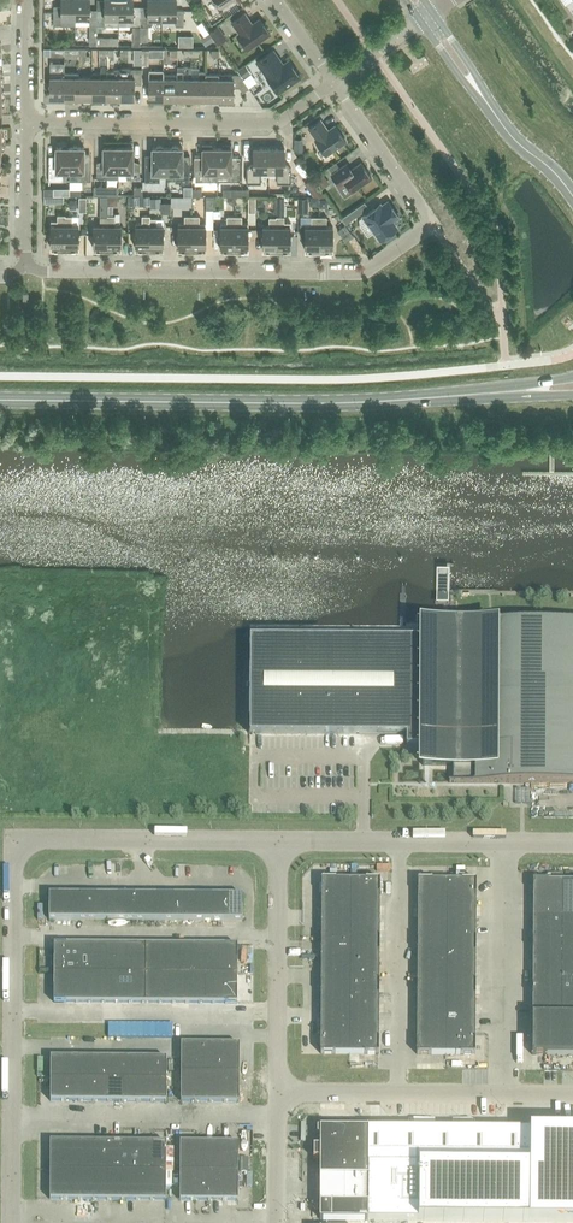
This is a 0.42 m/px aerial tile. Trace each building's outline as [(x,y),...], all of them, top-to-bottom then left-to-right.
[(75,0),(61,0),(61,9),(53,9),(53,25),(75,25),(75,18),(75,0)] [(75,18),(89,18),(89,25),(97,25),(97,10),(90,10),(90,0),(75,0),(75,18)] [(97,10),(97,25),(118,26),(119,0),(104,0),(104,10),(97,10)] [(118,26),(140,26),(140,10),(133,10),(133,0),(119,0),(118,26)] [(140,26),(151,26),(154,19),(162,19),(162,0),(147,0),(147,10),(140,10),(140,26)] [(162,19),(175,19),(175,26),(184,26),(184,10),(176,10),(176,0),(162,0),(162,19)] [(250,20),(245,13),(231,22),(239,33),(238,34),(247,48),(269,33),(260,19),(252,25),(249,21),(250,20)] [(166,19),(164,26),(173,28),(175,21),(166,19)] [(218,25),(208,32),(214,40),(224,33),(218,25)] [(200,38),(206,46),(214,40),(208,32),(200,38)] [(193,34),(178,34),(178,45),(193,45),(193,34)] [(272,51),(257,61),(267,76),(278,92),(300,77),(289,61),(283,65),(272,51)] [(92,72),(91,77),(92,77),(92,98),(106,98),(106,77),(106,68),(107,65),(100,65),(100,73),(92,72)] [(245,65),(237,71),(239,74),(242,79),(243,79),(251,73),(245,65)] [(106,77),(106,98),(106,101),(119,101),(119,98),(120,98),(120,68),(106,68),(106,77)] [(120,68),(120,98),(134,99),(134,84),(141,84),(142,69),(120,68)] [(163,73),(164,70),(149,70),(149,99),(163,99),(163,73)] [(177,71),(177,73),(177,99),(191,99),(191,78),(183,78),(183,71),(177,71)] [(191,78),(191,99),(205,99),(205,74),(205,71),(199,71),(199,78),(191,78)] [(64,98),(64,72),(50,72),(50,98),(64,98)] [(79,72),(64,72),(64,98),(78,98),(78,77),(79,72)] [(163,73),(163,99),(177,99),(177,73),(163,73)] [(219,74),(205,74),(205,99),(219,99),(219,74)] [(239,74),(219,74),(219,99),(222,99),(222,102),(231,102),(231,100),(233,100),(233,87),(239,87),(243,92),(249,88),(242,79),(239,74)] [(78,77),(78,98),(92,98),(92,77),(91,77),(78,77)] [(326,155),(346,142),(335,126),(328,130),(320,120),(308,128),(316,139),(315,139),(326,155)] [(70,171),(70,147),(68,147),(66,145),(64,145),(62,147),(56,147),(56,162),(49,161),(49,183),(49,180),(63,180),(63,171),(70,171)] [(70,180),(91,181),(91,162),(84,162),(84,147),(78,147),(76,145),(74,145),(72,147),(70,147),(70,171),(70,180)] [(167,173),(167,148),(164,148),(162,146),(160,145),(157,146),(155,148),(152,148),(152,163),(145,163),(145,181),(159,181),(159,173),(167,173)] [(167,148),(167,173),(175,173),(175,181),(189,182),(189,164),(182,163),(182,148),(179,148),(178,146),(175,145),(172,146),(170,148),(167,148)] [(195,161),(195,180),(204,180),(204,187),(217,187),(217,180),(217,148),(212,148),(212,145),(203,145),(203,157),(200,157),(200,161),(195,161)] [(217,180),(239,180),(239,162),(234,161),(234,157),(231,157),(232,145),(223,145),(223,148),(217,148),(217,180)] [(104,163),(96,163),(96,178),(118,178),(118,171),(118,147),(104,147),(104,163)] [(118,147),(118,171),(127,171),(127,178),(140,178),(140,163),(132,163),(132,147),(118,147)] [(269,171),(269,148),(253,148),(253,164),(251,164),(246,168),(246,183),(261,183),(261,171),(269,171)] [(269,148),(269,171),(277,171),(277,183),(291,183),(291,168),(287,164),(284,164),(284,148),(269,148)] [(371,178),(361,163),(348,172),(344,166),(331,174),(339,186),(345,182),(352,192),(371,178)] [(322,173),(314,179),(321,189),(329,183),(322,173)] [(312,178),(304,184),(313,197),(326,197),(312,178)] [(94,185),(93,196),(103,196),(103,185),(94,185)] [(191,195),(192,185),(183,185),(183,195),(191,195)] [(108,196),(108,205),(117,205),(117,196),(108,196)] [(310,197),(310,206),(319,206),(319,197),(310,197)] [(149,208),(160,208),(160,203),(160,198),(149,198),(149,206),(149,208)] [(297,198),(297,213),(308,213),(308,198),(297,198)] [(319,207),(329,207),(329,198),(319,198),(319,207)] [(398,216),(388,201),(375,210),(374,208),(363,216),(363,217),(359,220),(362,224),(359,225),(367,237),(374,232),(375,233),(373,234),(378,240),(381,241),(389,235),(388,234),(397,227),(392,221),(398,216)] [(357,216),(353,210),(341,218),(345,224),(357,216)] [(65,248),(65,216),(65,215),(57,215),(57,221),(51,221),(51,248),(65,248)] [(107,215),(107,216),(107,249),(121,249),(121,225),(115,225),(115,215),(107,215)] [(149,218),(150,218),(150,215),(142,215),(142,223),(135,223),(135,249),(149,249),(149,218)] [(72,216),(65,216),(65,248),(78,249),(79,225),(72,225),(72,216)] [(93,249),(107,249),(107,216),(106,216),(99,216),(99,225),(93,225),(93,249)] [(192,249),(192,216),(184,216),(184,223),(178,223),(178,249),(192,249)] [(192,216),(192,249),(206,249),(206,223),(199,223),(199,216),(192,216)] [(234,250),(234,216),(227,216),(227,223),(220,223),(220,249),(234,250)] [(234,216),(234,250),(248,250),(248,223),(242,223),(242,216),(234,216)] [(276,216),(276,217),(277,217),(276,250),(290,250),(290,227),(284,227),(284,216),(276,216)] [(277,217),(276,217),(269,217),(269,227),(262,226),(262,250),(276,250),(277,217)] [(300,236),(305,236),(305,250),(319,250),(319,217),(311,217),(311,224),(300,224),(300,236)] [(319,217),(319,250),(333,250),(333,227),(326,227),(326,217),(319,217)] [(149,218),(149,249),(163,249),(163,226),(157,226),(157,218),(150,218),(149,218)] [(353,236),(345,224),(337,230),(346,241),(353,236)] [(450,622),(450,625),(432,625),(423,625),(423,638),(250,637),(250,734),(406,735),(406,747),(422,747),(422,766),(453,766),(452,782),(449,782),(449,783),(572,783),(572,622),(450,622)] [(350,919),(350,880),(321,880),(321,919),(350,919)] [(380,880),(350,880),(350,919),(379,919),(380,880)] [(418,880),(417,919),(446,919),(447,880),(418,880)] [(476,881),(447,880),(446,919),(476,919),(476,881)] [(533,881),(533,900),(562,901),(562,881),(533,881)] [(562,901),(572,901),(572,881),(562,881),(562,901)] [(68,920),(69,895),(49,894),(49,919),(68,920)] [(69,895),(68,920),(88,920),(88,895),(69,895)] [(107,895),(88,895),(88,920),(107,920),(107,895)] [(126,895),(107,895),(107,920),(126,920),(126,895)] [(146,895),(126,895),(126,920),(145,920),(146,895)] [(165,895),(146,895),(145,920),(165,920),(165,895)] [(165,895),(165,920),(184,920),(184,895),(165,895)] [(203,895),(184,895),(184,920),(203,920),(203,895)] [(203,895),(203,920),(223,920),(223,896),(203,895)] [(242,896),(223,896),(223,920),(242,921),(242,896)] [(532,920),(562,920),(562,901),(533,900),(532,920)] [(562,920),(572,920),(572,901),(562,901),(562,920)] [(350,919),(321,919),(321,938),(350,938),(350,919)] [(379,919),(350,919),(350,938),(379,938),(379,919)] [(446,919),(417,919),(417,938),(446,939),(446,919)] [(446,919),(446,939),(476,939),(476,919),(446,919)] [(561,1055),(572,1055),(572,920),(562,920),(562,939),(532,939),(532,958),(532,978),(532,997),(532,1016),(532,1035),(532,1055),(561,1055)] [(532,939),(562,939),(562,920),(532,920),(532,939)] [(321,938),(321,957),(350,957),(350,938),(321,938)] [(350,938),(350,957),(379,957),(379,938),(350,938)] [(417,938),(417,958),(446,958),(446,939),(417,938)] [(446,939),(446,958),(475,958),(476,939),(446,939)] [(54,944),(54,974),(78,974),(78,945),(54,944)] [(78,945),(78,974),(91,974),(91,945),(78,945)] [(91,945),(91,974),(105,974),(105,945),(91,945)] [(105,945),(105,974),(118,974),(118,945),(105,945)] [(118,945),(118,974),(132,974),(132,945),(118,945)] [(132,945),(132,974),(145,974),(145,945),(132,945)] [(145,945),(145,974),(159,974),(159,945),(145,945)] [(159,945),(159,974),(172,974),(172,945),(159,945)] [(172,945),(172,974),(186,974),(186,945),(172,945)] [(186,945),(186,974),(199,974),(199,945),(186,945)] [(199,945),(199,974),(213,975),(213,945),(199,945)] [(213,945),(213,975),(237,975),(237,946),(213,945)] [(350,957),(321,957),(321,976),(350,976),(350,957)] [(379,957),(350,957),(350,976),(379,977),(379,957)] [(446,958),(417,958),(417,977),(446,977),(446,958)] [(446,958),(446,977),(475,977),(475,958),(446,958)] [(54,974),(53,1003),(78,1003),(78,974),(54,974)] [(78,974),(78,1003),(91,1003),(91,974),(78,974)] [(91,974),(91,1003),(105,1003),(105,974),(91,974)] [(105,974),(105,1003),(118,1003),(118,974),(105,974)] [(118,974),(118,1003),(131,1003),(132,974),(118,974)] [(132,974),(131,1003),(145,1003),(145,974),(132,974)] [(145,974),(145,1003),(158,1003),(159,974),(145,974)] [(159,974),(158,1003),(172,1003),(172,974),(159,974)] [(172,974),(172,1003),(185,1003),(186,974),(172,974)] [(186,974),(185,1003),(199,1004),(199,974),(186,974)] [(199,974),(199,1004),(212,1004),(213,975),(199,974)] [(213,975),(212,1004),(237,1004),(237,975),(213,975)] [(350,976),(321,976),(320,996),(350,996),(350,976)] [(379,977),(350,976),(350,996),(379,996),(379,977)] [(446,977),(417,977),(417,996),(446,996),(446,977)] [(446,977),(446,996),(475,997),(475,977),(446,977)] [(350,996),(320,996),(320,1015),(350,1015),(350,996)] [(350,996),(350,1015),(379,1015),(379,996),(350,996)] [(446,996),(417,996),(417,1015),(446,1016),(446,996)] [(475,997),(446,996),(446,1016),(475,1016),(475,997)] [(350,1015),(320,1015),(320,1054),(349,1054),(350,1015)] [(379,1015),(350,1015),(349,1054),(378,1054),(379,1015)] [(446,1016),(417,1015),(416,1054),(446,1054),(446,1016)] [(446,1016),(446,1054),(475,1055),(475,1016),(446,1016)] [(195,1073),(196,1044),(181,1044),(181,1073),(195,1073)] [(210,1044),(196,1044),(195,1073),(210,1073),(210,1044)] [(224,1044),(210,1044),(210,1073),(224,1073),(224,1044)] [(239,1044),(224,1044),(224,1073),(239,1073),(239,1044)] [(50,1058),(50,1079),(65,1079),(65,1058),(50,1058)] [(79,1058),(65,1058),(65,1079),(79,1080),(79,1058)] [(94,1058),(79,1058),(79,1080),(94,1080),(94,1058)] [(108,1058),(94,1058),(94,1080),(108,1080),(108,1058)] [(108,1058),(108,1080),(123,1080),(123,1058),(108,1058)] [(137,1058),(123,1058),(123,1080),(137,1080),(137,1058)] [(137,1058),(137,1080),(151,1080),(152,1058),(137,1058)] [(166,1058),(152,1058),(151,1080),(166,1080),(166,1058)] [(195,1073),(181,1073),(181,1102),(195,1102),(195,1073)] [(210,1073),(195,1073),(195,1102),(210,1102),(210,1073)] [(224,1073),(210,1073),(210,1102),(224,1102),(224,1073)] [(239,1073),(224,1073),(224,1102),(239,1102),(239,1073)] [(65,1079),(50,1079),(50,1101),(65,1101),(65,1079)] [(79,1080),(65,1079),(65,1101),(79,1101),(79,1080)] [(94,1080),(79,1080),(79,1101),(94,1101),(94,1080)] [(108,1080),(94,1080),(94,1101),(108,1102),(108,1080)] [(123,1080),(108,1080),(108,1102),(122,1102),(123,1080)] [(123,1080),(122,1102),(137,1102),(137,1080),(123,1080)] [(151,1080),(137,1080),(137,1102),(151,1102),(151,1080)] [(166,1080),(151,1080),(151,1102),(166,1102),(166,1080)] [(572,1221),(572,1130),(529,1130),(529,1129),(368,1128),(317,1128),(317,1135),(320,1135),(320,1146),(313,1146),(313,1158),(320,1158),(320,1176),(367,1177),(367,1203),(319,1203),(319,1220),(572,1221)] [(50,1142),(50,1171),(64,1171),(64,1142),(50,1142)] [(64,1171),(79,1171),(79,1142),(64,1142),(64,1171)] [(79,1142),(79,1171),(93,1171),(93,1142),(79,1142)] [(93,1142),(93,1171),(108,1171),(108,1142),(93,1142)] [(108,1171),(122,1171),(122,1142),(108,1142),(108,1171)] [(122,1142),(122,1171),(137,1171),(137,1142),(122,1142)] [(137,1171),(151,1171),(151,1142),(137,1142),(137,1171)] [(151,1142),(151,1171),(166,1171),(166,1143),(151,1142)] [(180,1143),(180,1172),(194,1172),(194,1143),(180,1143)] [(194,1172),(209,1172),(209,1143),(194,1143),(194,1172)] [(209,1143),(209,1172),(223,1172),(223,1143),(209,1143)] [(223,1143),(223,1172),(238,1172),(238,1143),(223,1143)] [(50,1200),(64,1200),(64,1171),(50,1171),(50,1200)] [(64,1200),(79,1200),(79,1171),(64,1171),(64,1200)] [(79,1171),(79,1200),(93,1200),(93,1171),(79,1171)] [(93,1171),(93,1200),(107,1200),(108,1171),(93,1171)] [(107,1200),(122,1200),(122,1171),(108,1171),(107,1200)] [(122,1200),(136,1200),(137,1171),(122,1171),(122,1200)] [(136,1200),(151,1200),(151,1171),(137,1171),(136,1200)] [(165,1200),(166,1171),(151,1171),(151,1200),(165,1200)] [(179,1201),(194,1201),(194,1172),(180,1172),(179,1201)] [(194,1201),(209,1201),(209,1172),(194,1172),(194,1201)] [(209,1172),(209,1201),(223,1201),(223,1172),(209,1172)] [(238,1201),(238,1172),(223,1172),(223,1201),(238,1201)]
